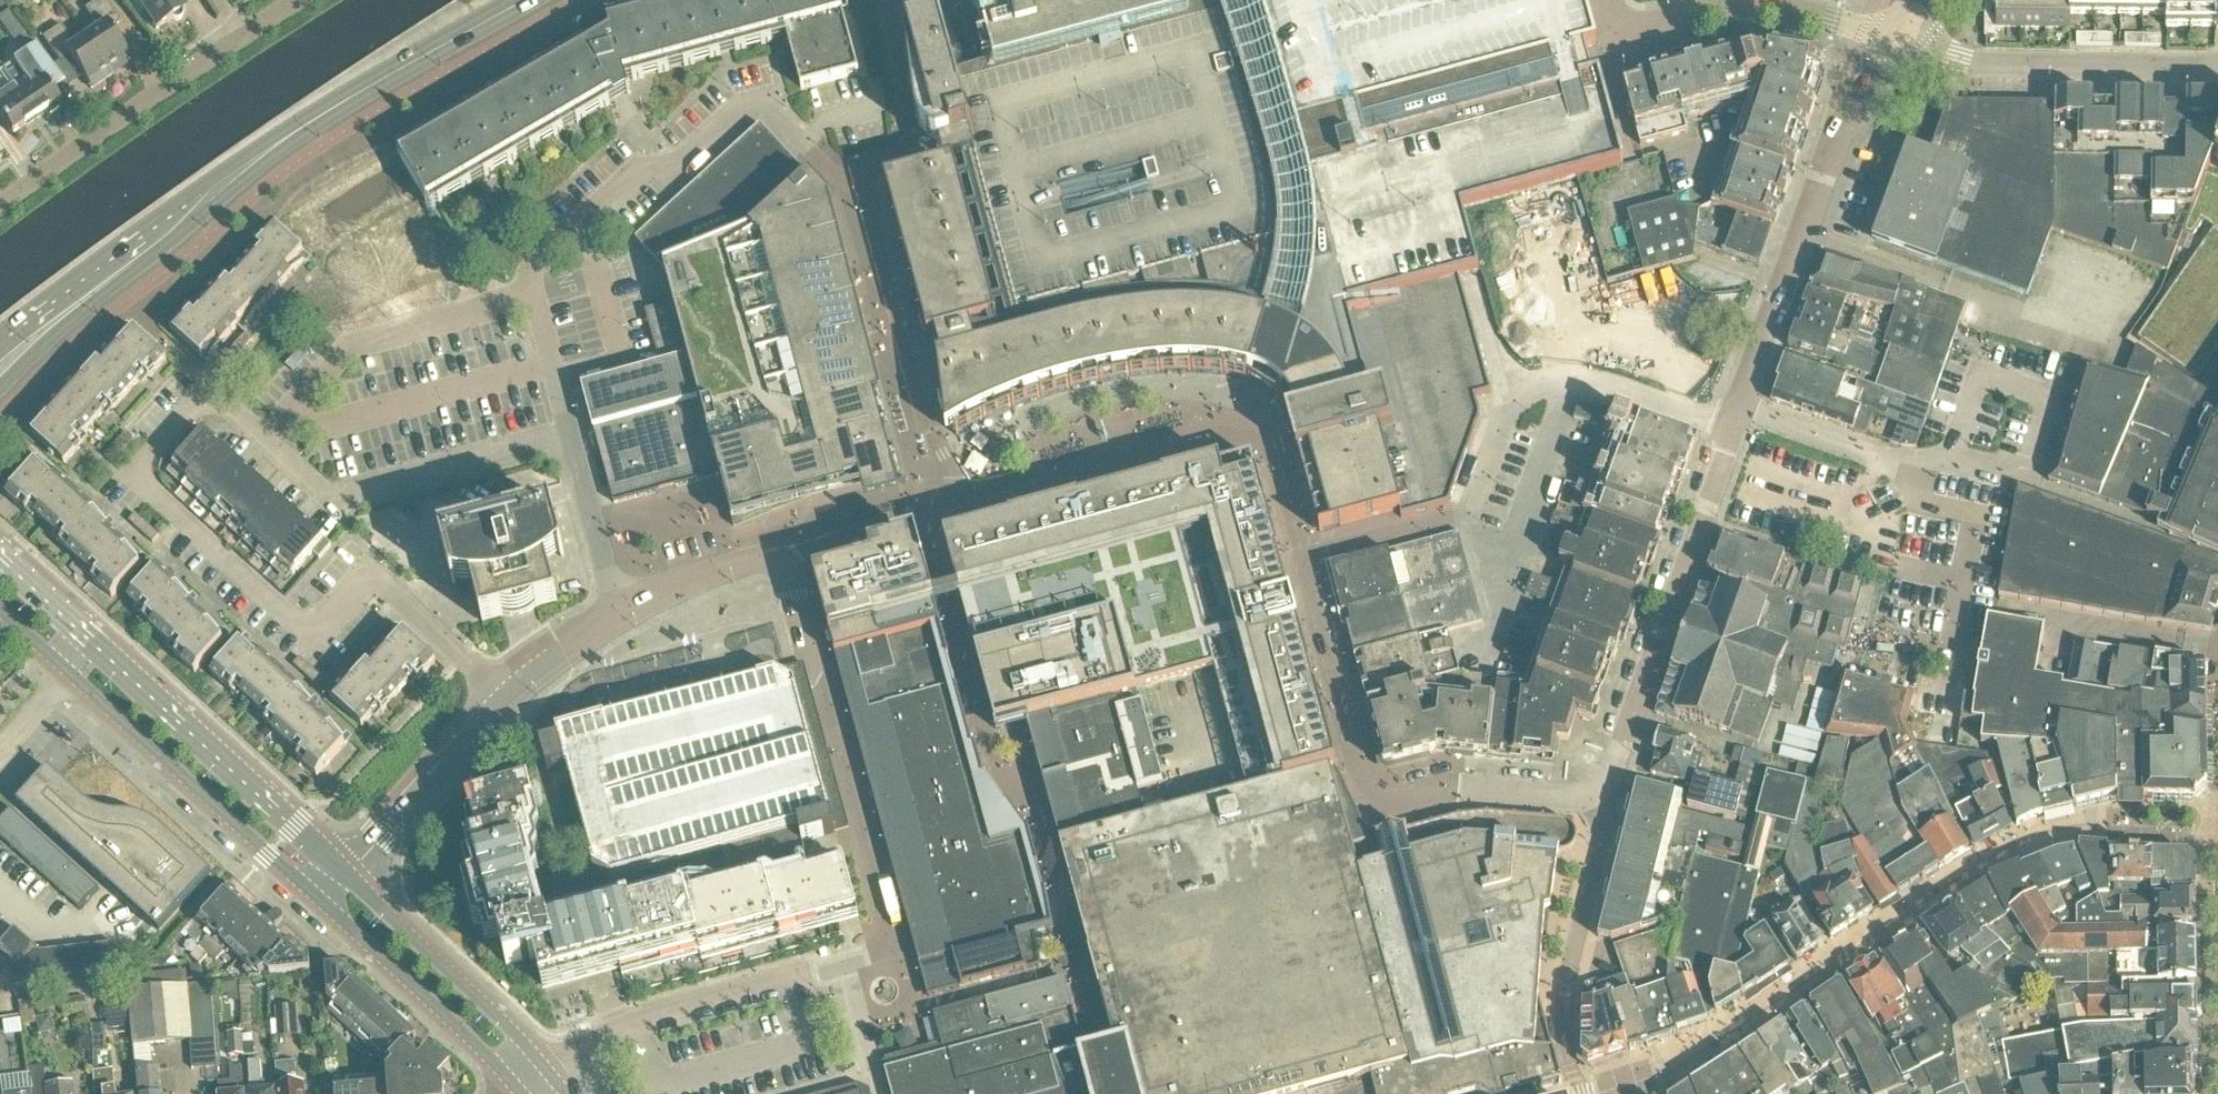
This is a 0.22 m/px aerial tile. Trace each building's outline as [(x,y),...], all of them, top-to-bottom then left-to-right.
[(85,39),(111,77),(131,63),(110,31),(119,24),(103,0),(100,0),(84,11),(97,30),(85,39)] [(139,14),(142,12),(155,31),(170,21),(174,23),(177,23),(180,21),(182,18),(182,14),(184,12),(176,0),(134,0),(135,1),(131,3),(139,14)] [(397,152),(420,191),(419,191),(425,206),(428,205),(432,211),(628,97),(630,96),(627,84),(788,41),(802,92),(859,76),(838,0),(677,0),(607,19),(611,36),(587,49),(584,43),(397,152)] [(969,3),(967,5),(986,32),(999,64),(982,69),(954,77),(938,17),(936,17),(937,19),(906,27),(906,26),(905,27),(917,121),(917,122),(917,124),(918,126),(918,127),(920,131),(922,136),(924,139),(930,144),(932,146),(935,148),(937,149),(938,149),(939,148),(945,167),(885,183),(890,199),(894,215),(898,230),(907,261),(911,276),(915,292),(922,318),(925,329),(928,340),(935,338),(941,359),(939,360),(938,360),(947,433),(954,429),(956,436),(956,437),(957,438),(965,433),(983,423),(984,422),(984,423),(1012,411),(1011,410),(1012,410),(1013,411),(1040,400),(1041,399),(1041,400),(1056,396),(1070,391),(1069,391),(1070,391),(1070,390),(1071,391),(1099,384),(1099,383),(1100,383),(1100,384),(1129,379),(1129,378),(1130,378),(1131,379),(1160,375),(1160,374),(1161,374),(1161,375),(1191,374),(1191,373),(1193,373),(1193,374),(1224,376),(1224,375),(1225,376),(1247,381),(1250,383),(1251,381),(1249,380),(1248,380),(1246,379),(1249,372),(1252,373),(1253,369),(1269,373),(1287,379),(1285,384),(1280,402),(1278,399),(1276,397),(1275,399),(1278,401),(1279,404),(1287,417),(1288,417),(1289,418),(1287,419),(1292,437),(1294,447),(1297,456),(1298,456),(1302,470),(1306,482),(1320,534),(1399,513),(1401,520),(1448,507),(1474,437),(1480,419),(1477,406),(1475,400),(1491,396),(1478,347),(1475,335),(1460,279),(1479,274),(1470,242),(1462,211),(1623,167),(1611,122),(1599,79),(1591,81),(1583,52),(1597,49),(1583,0),(974,0),(969,3)] [(1996,3),(1996,21),(1996,30),(2070,31),(2070,16),(2166,17),(2166,29),(2216,29),(2216,7),(2217,8),(2217,0),(1996,0),(1996,3)] [(1985,3),(1985,21),(1996,21),(1996,3),(1985,3)] [(1996,21),(1985,21),(1984,39),(1996,39),(1996,30),(1996,21)] [(111,77),(85,39),(73,47),(59,27),(41,40),(59,65),(69,59),(90,91),(111,77)] [(2076,47),(2094,47),(2094,36),(2077,36),(2076,47)] [(2094,36),(2094,47),(2112,48),(2112,37),(2094,36)] [(2125,48),(2143,48),(2143,37),(2125,37),(2125,48)] [(2143,37),(2143,48),(2161,48),(2161,37),(2143,37)] [(6,79),(11,86),(34,121),(43,114),(47,119),(59,111),(56,106),(58,105),(51,94),(65,84),(56,74),(36,48),(13,65),(17,72),(6,79)] [(1711,206),(1775,227),(1818,97),(1823,58),(1768,50),(1767,53),(1761,53),(1760,49),(1740,54),(1740,51),(1623,83),(1640,147),(1688,134),(1684,122),(1728,111),(1741,115),(1711,206)] [(11,86),(0,93),(0,122),(10,137),(34,121),(11,86)] [(2053,107),(2054,198),(2054,233),(2167,274),(2182,236),(2205,176),(2212,159),(2217,142),(2217,99),(2186,98),(2186,108),(2163,108),(2164,98),(2115,98),(2115,107),(2093,107),(2093,97),(2055,97),(2054,107),(2053,107)] [(1949,106),(1930,158),(1929,162),(2054,198),(2053,107),(1949,106)] [(749,138),(636,241),(665,274),(673,303),(674,306),(720,477),(734,529),(737,528),(812,497),(860,485),(862,494),(866,507),(900,498),(894,477),(874,400),(879,399),(859,322),(856,298),(854,285),(831,204),(793,163),(764,131),(760,127),(749,138)] [(2052,233),(2054,233),(2054,198),(1929,162),(1930,158),(1908,150),(1875,242),(1937,264),(2028,298),(2052,233)] [(2205,176),(2182,236),(2192,240),(2203,224),(2217,235),(2140,344),(2193,380),(2217,344),(2217,182),(2205,176)] [(457,326),(451,315),(454,313),(445,298),(442,300),(435,289),(439,287),(430,271),(426,273),(420,262),(423,260),(414,245),(411,247),(404,236),(408,234),(406,230),(388,241),(352,179),(323,196),(328,204),(298,221),(327,269),(354,254),(354,253),(358,251),(425,365),(470,339),(461,324),(457,326)] [(1699,214),(1700,211),(1678,208),(1676,201),(1627,215),(1644,275),(1694,262),(1694,260),(1695,246),(1725,257),(1760,270),(1773,233),(1738,221),(1737,222),(1733,221),(1728,236),(1732,238),(1731,240),(1712,233),(1714,227),(1712,221),(1706,215),(1699,214)] [(304,264),(300,260),(304,256),(273,227),(255,246),(258,249),(228,284),(224,280),(192,316),(188,312),(170,332),(202,361),(206,356),(210,359),(242,324),(246,327),(304,264)] [(1883,346),(1890,348),(1945,368),(1958,330),(1967,307),(1914,287),(1915,284),(1902,280),(1864,268),(1823,255),(1811,287),(1846,298),(1895,310),(1883,346)] [(1810,290),(1803,308),(1869,332),(1872,323),(1864,320),(1865,317),(1850,311),(1849,313),(1843,311),(1846,302),(1810,290)] [(608,384),(583,391),(600,453),(609,487),(615,506),(657,494),(677,489),(720,477),(674,306),(646,313),(650,331),(660,365),(668,363),(669,367),(661,370),(626,379),(608,384)] [(1803,308),(1797,325),(1833,338),(1836,330),(1842,332),(1842,334),(1870,344),(1874,334),(1869,332),(1803,308)] [(1833,338),(1797,325),(1788,349),(1871,379),(1879,356),(1854,347),(1853,349),(1832,341),(1833,338)] [(82,447),(78,444),(109,410),(113,413),(145,377),(149,381),(167,361),(135,333),(131,338),(127,334),(95,370),(91,366),(34,430),(38,434),(33,438),(65,467),(82,447)] [(247,335),(242,341),(249,348),(254,342),(247,335)] [(242,341),(236,347),(243,354),(249,348),(242,341)] [(236,347),(231,353),(238,360),(243,354),(236,347)] [(1858,383),(1850,407),(1850,408),(1860,411),(1860,412),(1886,421),(1895,396),(1930,409),(1945,368),(1890,348),(1875,389),(1858,383)] [(2157,531),(2217,553),(2217,401),(2136,349),(2125,377),(2082,365),(2075,390),(2049,483),(2160,523),(2157,531)] [(238,360),(231,353),(225,359),(233,366),(238,360)] [(1777,382),(1779,383),(1833,402),(1833,401),(1836,394),(1840,396),(1846,379),(1786,357),(1777,382)] [(1779,383),(1772,403),(1802,414),(1803,412),(1814,416),(1813,418),(1853,433),(1860,412),(1860,411),(1850,408),(1850,407),(1833,401),(1833,402),(1779,383)] [(1586,515),(1656,540),(1677,481),(1683,483),(1698,441),(1624,414),(1612,411),(1612,412),(1579,407),(1574,421),(1600,430),(1579,489),(1566,484),(1558,505),(1586,515)] [(173,469),(188,482),(220,446),(206,433),(173,469)] [(127,435),(121,441),(128,447),(134,441),(127,435)] [(121,441),(116,447),(123,453),(128,447),(121,441)] [(188,482),(203,496),(234,461),(231,458),(232,457),(220,446),(188,482)] [(116,447),(110,453),(118,459),(123,453),(116,447)] [(118,459),(110,453),(105,459),(112,465),(118,459)] [(1563,1085),(1554,1055),(1539,1000),(1538,1000),(1534,987),(1540,916),(1545,914),(1552,862),(1553,855),(1560,856),(1560,854),(1563,854),(1565,854),(1568,852),(1570,851),(1572,849),(1573,847),(1575,845),(1575,843),(1576,840),(1576,837),(1575,835),(1575,832),(1573,830),(1572,828),(1570,826),(1568,825),(1565,824),(1563,823),(1563,822),(1487,815),(1459,818),(1403,833),(1403,834),(1389,830),(1379,841),(1378,840),(1368,843),(1364,827),(1337,770),(1336,770),(1335,767),(1332,755),(1323,722),(1298,630),(1290,601),(1289,601),(1277,558),(1278,558),(1277,555),(1256,478),(1252,460),(1228,467),(1220,470),(1219,466),(1163,481),(1163,482),(1144,487),(1121,494),(1078,505),(1078,504),(1010,523),(1010,524),(959,538),(944,542),(954,577),(961,603),(975,655),(996,731),(1026,723),(1043,786),(1044,785),(1060,845),(1117,1055),(1127,1091),(1124,1092),(1124,1093),(1528,1093),(1563,1085)] [(203,496),(217,509),(250,473),(240,464),(239,465),(234,461),(203,496)] [(93,582),(112,600),(141,568),(136,564),(140,560),(104,528),(108,524),(44,466),(41,470),(36,466),(7,497),(27,515),(30,511),(64,542),(61,546),(96,578),(93,582)] [(217,509),(232,522),(264,488),(260,485),(262,484),(250,473),(217,509)] [(232,522),(248,537),(280,501),(269,491),(268,492),(264,488),(232,522)] [(2211,635),(2217,610),(2217,559),(2018,488),(1999,597),(2211,635)] [(248,537),(262,549),(293,515),(290,512),(291,511),(280,501),(248,537)] [(552,512),(440,542),(452,586),(470,581),(471,584),(474,595),(482,622),(483,626),(504,620),(502,616),(509,615),(508,611),(529,605),(530,609),(537,607),(538,611),(558,605),(557,602),(547,564),(546,561),(564,556),(552,512)] [(262,549),(277,563),(309,527),(299,518),(298,519),(293,515),(262,549)] [(1526,683),(1498,679),(1489,759),(1512,761),(1512,757),(1554,762),(1556,741),(1568,742),(1577,717),(1592,723),(1600,701),(1595,699),(1609,662),(1613,663),(1617,652),(1621,654),(1640,602),(1636,601),(1649,563),(1654,564),(1661,543),(1656,540),(1586,515),(1582,526),(1555,516),(1551,527),(1579,537),(1575,546),(1567,543),(1560,564),(1568,567),(1560,587),(1533,577),(1525,597),(1553,607),(1539,646),(1511,636),(1504,656),(1532,667),(1526,683)] [(129,523),(135,529),(142,522),(136,516),(129,523)] [(135,529),(141,534),(148,527),(142,522),(135,529)] [(141,534),(147,540),(154,532),(148,527),(141,534)] [(309,527),(277,563),(293,578),(313,555),(320,561),(332,548),(309,527)] [(154,532),(147,540),(153,545),(160,538),(154,532)] [(1354,659),(1366,701),(1459,676),(1457,667),(1448,634),(1483,624),(1459,534),(1330,569),(1354,659)] [(872,562),(814,578),(928,999),(1041,969),(1036,936),(1053,931),(1046,895),(1044,895),(1037,869),(1038,869),(1029,833),(1027,834),(1008,806),(1006,807),(986,779),(984,780),(975,748),(972,749),(948,661),(949,661),(936,611),(933,603),(919,549),(916,537),(904,540),(900,542),(873,549),(869,550),(870,554),(872,562)] [(1671,670),(1672,670),(1658,708),(1659,708),(1656,716),(1677,724),(1679,718),(1721,734),(1722,733),(1758,747),(1773,707),(1794,713),(1799,694),(1795,693),(1803,664),(1832,672),(1837,651),(1845,653),(1864,581),(1852,577),(1856,561),(1831,555),(1830,558),(1810,552),(1807,563),(1809,564),(1808,567),(1785,558),(1759,549),(1758,551),(1720,538),(1691,616),(1671,670)] [(129,601),(147,617),(144,621),(179,653),(176,657),(195,675),(224,643),(219,639),(223,635),(187,603),(191,599),(158,569),(129,601)] [(1997,746),(2029,748),(2040,749),(2040,750),(2058,750),(2073,809),(2117,798),(2144,799),(2193,801),(2196,800),(2205,791),(2206,788),(2204,709),(2131,697),(2068,686),(2036,680),(2044,631),(1987,621),(1973,699),(1987,701),(1983,725),(1981,745),(1997,746)] [(360,667),(330,700),(362,729),(378,711),(382,714),(414,679),(418,682),(436,663),(404,634),(400,639),(396,636),(364,671),(360,667)] [(266,724),(301,757),(298,761),(317,778),(346,747),(341,743),(345,739),(309,706),(313,702),(249,645),(246,649),(241,644),(212,676),(232,694),(235,690),(269,721),(266,724)] [(2076,646),(2068,686),(2131,697),(2204,709),(2204,668),(2076,646)] [(294,667),(300,672),(306,665),(300,660),(294,667)] [(300,672),(306,678),(312,670),(306,665),(300,672)] [(721,851),(728,877),(808,855),(804,843),(825,837),(825,838),(835,835),(833,829),(840,818),(832,789),(821,782),(801,708),(811,691),(810,691),(803,686),(796,682),(799,677),(791,673),(787,671),(784,669),(782,674),(777,675),(776,674),(619,717),(613,697),(607,698),(599,713),(601,721),(556,734),(559,746),(542,751),(549,775),(566,770),(569,779),(593,870),(612,881),(721,851)] [(306,678),(312,683),(318,676),(312,670),(306,678)] [(1880,742),(1878,743),(1882,744),(1903,815),(1939,872),(1968,854),(1949,824),(1953,822),(1949,814),(1916,746),(1907,728),(1905,727),(1915,695),(1860,678),(1843,673),(1825,736),(1880,742)] [(318,676),(312,683),(318,689),(324,681),(318,676)] [(1459,676),(1366,701),(1382,761),(1384,769),(1392,766),(1437,755),(1437,753),(1489,759),(1498,679),(1459,676)] [(1961,721),(1983,725),(1987,701),(1973,699),(1964,698),(1961,721)] [(1697,779),(1702,757),(1692,754),(1695,744),(1659,734),(1658,737),(1654,737),(1653,737),(1651,747),(1654,750),(1654,752),(1657,753),(1651,776),(1684,785),(1693,787),(1688,809),(1735,821),(1736,818),(1746,821),(1753,794),(1763,757),(1735,749),(1732,762),(1741,765),(1735,789),(1697,779)] [(1818,871),(1815,858),(1815,848),(1825,781),(1841,786),(1849,744),(1828,742),(1815,785),(1809,784),(1808,787),(1788,857),(1785,868),(1808,905),(1815,905),(1824,919),(1819,921),(1819,923),(1831,941),(1847,931),(1838,916),(1841,913),(1820,881),(1818,871)] [(1840,808),(1848,822),(1863,845),(1898,898),(1939,872),(1903,815),(1882,744),(1878,743),(1852,761),(1842,807),(1840,808)] [(1988,757),(1916,746),(1949,814),(1954,812),(1973,851),(2010,831),(1993,796),(2003,791),(1988,757)] [(2029,748),(1997,746),(2017,827),(2032,819),(2043,816),(2037,791),(2039,790),(2029,748)] [(2040,749),(2029,748),(2039,790),(2037,791),(2043,816),(2073,809),(2058,750),(2040,750),(2040,749)] [(49,773),(19,807),(160,935),(212,878),(164,833),(157,828),(149,824),(141,821),(135,819),(128,818),(117,818),(108,817),(101,815),(96,812),(92,810),(89,808),(49,773)] [(1706,1020),(1743,998),(1737,973),(1736,974),(1736,972),(1748,925),(1767,851),(1788,857),(1808,787),(1768,777),(1744,873),(1694,860),(1679,921),(1676,928),(1671,944),(1667,982),(1667,988),(1691,979),(1693,981),(1706,1020)] [(826,851),(808,855),(728,877),(576,919),(548,927),(535,881),(539,873),(536,860),(541,852),(537,839),(541,831),(529,786),(468,802),(473,822),(467,823),(472,843),(466,844),(471,864),(465,866),(470,885),(463,887),(475,927),(481,926),(486,945),(499,941),(507,969),(535,962),(544,994),(593,981),(615,975),(621,973),(628,996),(843,937),(840,927),(859,922),(843,860),(829,864),(826,851)] [(1612,942),(1679,921),(1694,860),(1699,837),(1709,839),(1740,848),(1745,831),(1679,814),(1684,798),(1636,786),(1598,939),(1612,943),(1612,942)] [(11,812),(0,824),(0,839),(81,913),(100,892),(11,812)] [(1815,858),(1818,871),(1820,881),(1841,913),(1838,916),(1847,931),(1848,930),(1848,931),(1856,926),(1856,925),(1871,915),(1854,886),(1857,884),(1851,867),(1857,864),(1852,848),(1863,845),(1848,822),(1845,824),(1822,829),(1820,847),(1820,852),(1821,857),(1820,857),(1815,858)] [(1742,848),(1740,848),(1709,839),(1705,853),(1739,862),(1742,848)] [(1898,898),(1863,845),(1852,848),(1857,864),(1863,885),(1879,910),(1898,898)] [(2046,861),(2044,862),(2051,881),(2056,880),(2061,893),(2064,892),(2061,896),(2067,908),(2071,916),(2076,913),(2099,900),(2094,890),(2090,892),(2073,853),(2046,861)] [(2078,854),(2094,890),(2099,900),(2076,913),(2079,918),(2079,934),(2127,934),(2127,929),(2132,929),(2132,928),(2132,922),(2117,922),(2117,896),(2119,896),(2119,894),(2119,886),(2112,887),(2113,868),(2110,868),(2110,854),(2078,854)] [(2151,855),(2110,854),(2110,868),(2113,868),(2112,887),(2119,886),(2119,894),(2152,894),(2151,855)] [(2152,855),(2151,855),(2152,894),(2119,894),(2119,896),(2117,896),(2117,922),(2132,922),(2132,928),(2194,927),(2193,863),(2187,857),(2152,856),(2152,855)] [(2044,862),(2024,869),(2043,900),(2060,922),(2071,916),(2067,908),(2061,896),(2064,892),(2061,893),(2056,880),(2051,881),(2044,862)] [(1957,904),(1956,905),(1980,937),(1984,934),(2050,984),(2054,984),(2054,986),(2060,983),(2065,989),(2152,989),(2153,986),(2186,987),(2195,987),(2194,938),(2146,939),(2146,934),(2127,934),(2079,934),(2079,918),(2076,913),(2071,916),(2060,922),(2043,900),(2024,869),(1988,884),(1957,904)] [(266,974),(289,948),(229,892),(200,924),(196,920),(184,934),(200,949),(191,959),(206,974),(216,963),(228,950),(252,972),(247,978),(250,981),(260,980),(266,974)] [(1815,943),(1824,938),(1800,900),(1791,906),(1791,905),(1775,916),(1772,923),(1797,963),(1819,949),(1815,943)] [(1943,959),(1964,976),(2014,1004),(2048,989),(2043,984),(2050,984),(1984,934),(1980,937),(1956,905),(1921,928),(1943,959)] [(1788,968),(1765,930),(1764,930),(1761,927),(1757,926),(1755,927),(1748,925),(1736,972),(1736,974),(1737,973),(1743,998),(1744,998),(1755,990),(1755,991),(1789,969),(1788,968)] [(1671,944),(1676,928),(1614,949),(1625,979),(1585,993),(1584,993),(1583,1046),(1582,1046),(1582,1062),(1588,1066),(1628,1053),(1611,1003),(1630,996),(1630,995),(1631,995),(1631,994),(1667,982),(1671,944)] [(54,979),(52,964),(15,930),(0,946),(0,951),(38,985),(42,980),(54,979)] [(1895,947),(1903,959),(1908,958),(1948,1017),(1954,1055),(1960,1091),(1964,1090),(1979,1084),(1983,1093),(2003,1093),(1996,1074),(1986,1048),(1977,1021),(1997,1012),(2014,1004),(1964,976),(1952,984),(1918,933),(1917,932),(1895,947)] [(293,944),(289,948),(266,974),(271,979),(302,975),(311,974),(309,958),(293,944)] [(1880,957),(1877,960),(1931,1039),(1940,1062),(1954,1055),(1948,1017),(1908,958),(1903,959),(1895,947),(1880,957)] [(1887,1062),(1903,1088),(1927,1077),(1933,1093),(1953,1093),(1960,1091),(1954,1055),(1940,1062),(1931,1039),(1877,960),(1844,982),(1872,1022),(1877,1019),(1900,1053),(1891,1057),(1892,1059),(1887,1062)] [(329,1005),(334,1009),(356,985),(358,982),(345,970),(326,971),(329,1005)] [(133,993),(186,988),(187,988),(185,974),(144,979),(133,991),(133,993)] [(1630,996),(1611,1003),(1628,1053),(1677,1035),(1677,1034),(1679,1034),(1679,1033),(1706,1023),(1706,1021),(1706,1020),(1693,981),(1691,979),(1667,988),(1632,1000),(1630,996)] [(1088,1062),(1085,1050),(1083,1050),(1065,982),(1046,987),(934,1017),(944,1056),(900,1068),(899,1067),(884,1071),(889,1090),(893,1089),(894,1093),(1097,1093),(1088,1062)] [(2060,983),(2054,986),(2056,995),(2055,995),(2056,997),(2090,991),(2090,1023),(2061,1029),(2062,1034),(2062,1035),(2089,1030),(2126,1030),(2145,1027),(2157,1027),(2156,1023),(2196,1023),(2195,998),(2186,998),(2186,987),(2153,986),(2152,989),(2065,989),(2060,983)] [(1846,1077),(1848,1080),(1833,1087),(1836,1093),(1933,1093),(1927,1077),(1903,1088),(1887,1062),(1841,984),(1810,1005),(1850,1073),(1859,1068),(1860,1069),(1846,1077)] [(218,1070),(211,985),(187,988),(160,991),(133,994),(129,994),(134,1048),(165,1044),(191,1042),(193,1072),(218,1070)] [(330,1014),(350,1032),(376,1003),(356,985),(334,1009),(330,1014)] [(107,1005),(109,1032),(129,1030),(127,1003),(107,1005)] [(350,1032),(370,1051),(397,1022),(376,1003),(350,1032)] [(277,1024),(278,1038),(278,1040),(300,1038),(298,1008),(276,1010),(277,1024)] [(1806,1008),(1788,1021),(1821,1073),(1838,1064),(1806,1008)] [(2008,1044),(1997,1012),(1977,1021),(1986,1048),(2002,1045),(2008,1044)] [(37,1022),(40,1037),(55,1034),(52,1019),(37,1022)] [(1758,1041),(1774,1066),(1770,1069),(1785,1093),(1813,1093),(1829,1093),(1827,1088),(1833,1086),(1833,1087),(1848,1080),(1846,1077),(1838,1064),(1821,1073),(1788,1021),(1782,1025),(1758,1041)] [(370,1051),(390,1069),(409,1049),(417,1040),(397,1022),(370,1051)] [(2062,1034),(2008,1044),(2002,1045),(2009,1085),(2088,1072),(2139,1060),(2197,1058),(2196,1023),(2156,1023),(2157,1027),(2145,1027),(2126,1030),(2089,1030),(2062,1035),(2062,1034)] [(90,1028),(93,1054),(108,1053),(104,1026),(90,1028)] [(228,1036),(230,1059),(244,1058),(243,1046),(242,1034),(228,1036)] [(1763,1093),(1785,1093),(1770,1069),(1774,1066),(1758,1041),(1739,1054),(1761,1088),(1762,1087),(1765,1092),(1763,1093)] [(253,1045),(243,1046),(244,1058),(254,1057),(253,1045)] [(389,1082),(390,1093),(445,1093),(445,1089),(441,1085),(452,1073),(431,1054),(423,1062),(409,1049),(390,1069),(388,1072),(389,1082)] [(1088,1062),(1097,1093),(1124,1093),(1124,1092),(1127,1091),(1117,1055),(1102,1058),(1088,1062)] [(1689,1086),(1693,1093),(1760,1093),(1757,1089),(1758,1088),(1736,1055),(1689,1086)] [(2191,1059),(2139,1060),(2088,1072),(2020,1087),(2010,1090),(2011,1093),(2099,1093),(2099,1092),(2113,1092),(2113,1093),(2128,1092),(2128,1079),(2134,1079),(2143,1085),(2163,1085),(2162,1081),(2191,1080),(2191,1059)] [(250,1084),(251,1093),(263,1093),(261,1063),(256,1063),(256,1068),(249,1069),(250,1084)] [(278,1093),(304,1093),(304,1085),(294,1086),(293,1077),(297,1077),(296,1064),(276,1065),(277,1079),(282,1078),(282,1087),(278,1087),(278,1093)] [(242,1070),(236,1071),(236,1066),(230,1067),(232,1093),(244,1093),(242,1070)] [(96,1092),(104,1091),(105,1093),(116,1093),(114,1072),(94,1075),(96,1092)] [(161,1074),(139,1076),(141,1093),(163,1093),(161,1074)] [(334,1092),(333,1077),(318,1078),(319,1093),(334,1092)] [(73,1084),(47,1088),(46,1078),(33,1080),(35,1093),(74,1093),(73,1084)] [(2191,1080),(2162,1081),(2163,1085),(2143,1085),(2134,1079),(2128,1079),(2128,1092),(2113,1093),(2191,1093),(2191,1080)] [(362,1084),(363,1093),(390,1093),(389,1082),(362,1084)] [(362,1084),(335,1086),(336,1093),(363,1093),(362,1084)] [(1964,1090),(1966,1093),(1983,1093),(1979,1084),(1964,1090)]
